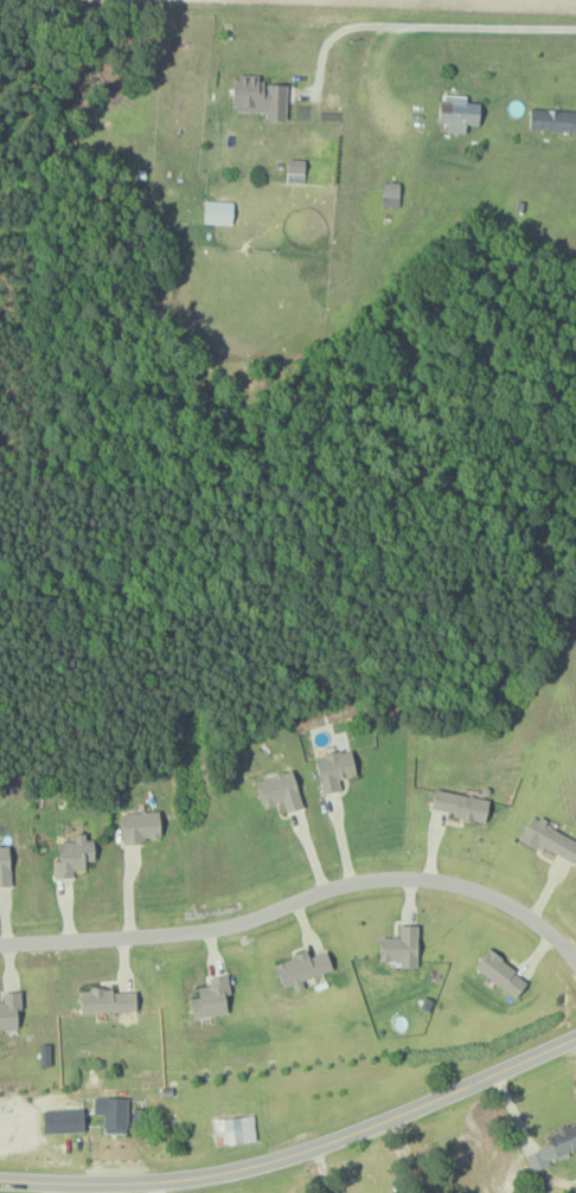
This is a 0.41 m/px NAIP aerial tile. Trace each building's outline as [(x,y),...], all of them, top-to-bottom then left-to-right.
[(233,110),(265,111),(265,118),(286,118),(287,82),(261,81),(261,74),(234,73),(233,110)] [(440,121),(448,122),(448,131),(466,132),(466,124),(479,124),(480,101),(467,101),(468,93),(440,93),(440,121)] [(575,130),(575,109),(530,108),(530,128),(575,130)] [(304,181),(305,158),(287,158),(287,181),(304,181)] [(399,206),(400,181),(383,181),(382,205),(399,206)] [(233,223),(234,200),(204,199),(203,222),(233,223)] [(357,775),(351,748),(314,756),(322,793),(341,789),(338,779),(357,775)] [(255,780),(263,806),(283,801),(286,812),(303,807),(292,769),(255,780)] [(432,808),(454,812),(453,818),(485,824),(490,799),(435,788),(432,808)] [(121,812),(122,843),(145,842),(145,837),(160,837),(159,811),(121,812)] [(532,815),(521,836),(573,865),(575,859),(575,839),(532,815)] [(59,860),(54,861),(55,878),(74,877),(73,870),(85,870),(85,860),(94,860),(94,839),(86,839),(85,833),(74,833),(75,840),(58,841),(59,860)] [(11,886),(9,846),(0,846),(0,886),(11,886)] [(380,937),(380,961),(398,961),(398,967),(418,967),(418,925),(400,925),(400,937),(380,937)] [(529,978),(486,950),(474,969),(517,997),(529,978)] [(326,951),(309,956),(307,952),(274,962),(283,988),(292,985),(294,991),(305,988),(302,980),(332,970),(326,951)] [(227,1013),(225,994),(230,994),(227,974),(208,976),(209,986),(197,987),(198,997),(190,998),(192,1018),(227,1013)] [(136,1010),(135,988),(80,990),(81,1013),(136,1010)] [(17,1028),(17,1009),(22,1009),(21,991),(2,992),(3,1003),(0,1003),(0,1029),(17,1028)] [(94,1113),(105,1113),(104,1132),(127,1133),(128,1097),(94,1097),(94,1113)] [(84,1131),(83,1108),(43,1109),(43,1132),(84,1131)] [(256,1142),(254,1116),(215,1118),(216,1143),(256,1142)] [(547,1133),(551,1144),(526,1154),(532,1171),(571,1156),(569,1150),(575,1148),(575,1122),(547,1133)]
